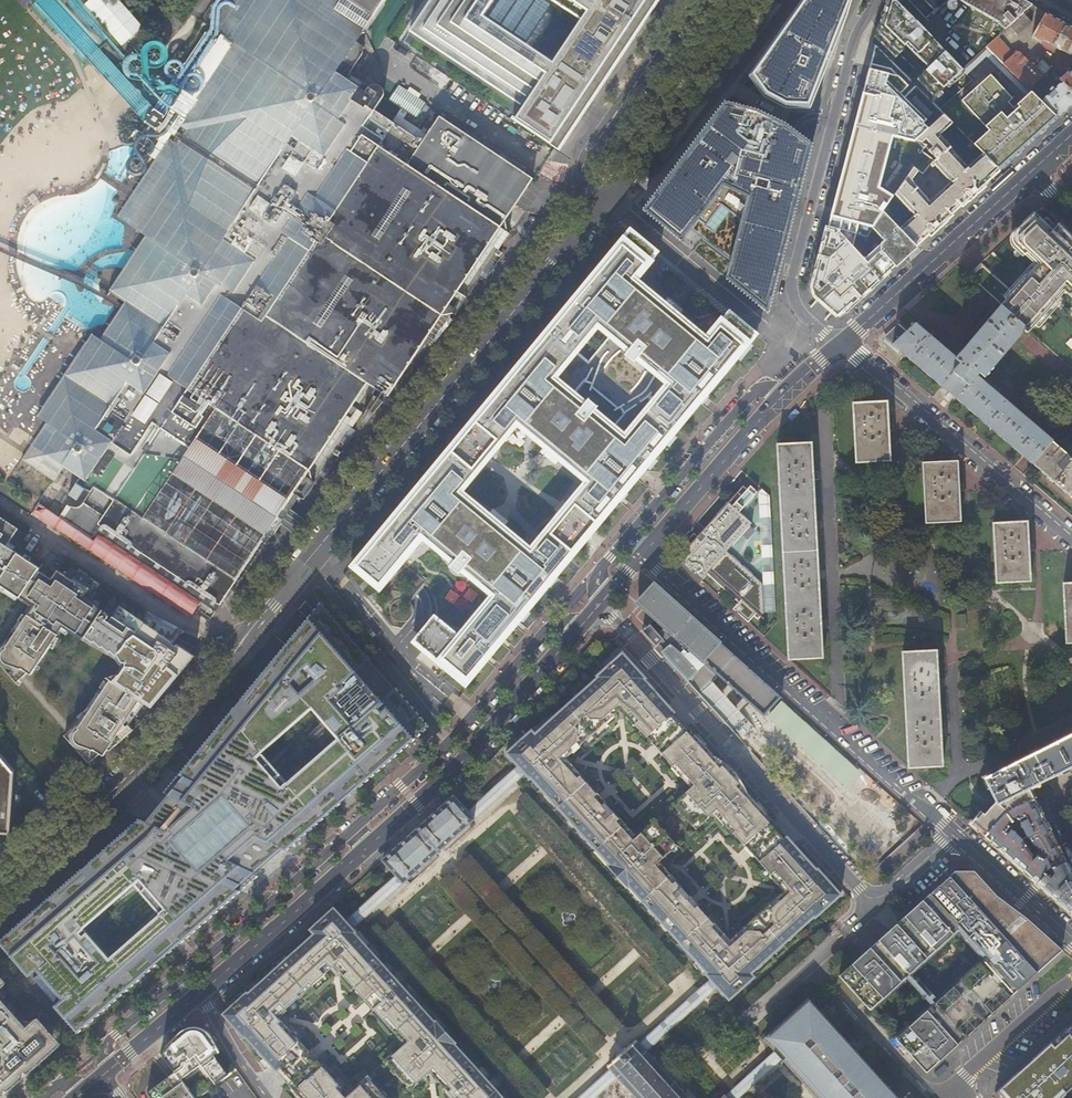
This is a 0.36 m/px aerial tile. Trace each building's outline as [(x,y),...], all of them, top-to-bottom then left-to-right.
[(205,26),(211,30),(229,43),(202,83),(198,89),(196,93),(192,99),(183,112),(177,121),(164,123),(168,136),(148,165),(146,169),(113,218),(121,224),(142,237),(133,250),(132,251),(121,269),(105,293),(121,303),(118,307),(107,324),(98,338),(96,341),(88,336),(33,418),(42,424),(35,435),(25,451),(19,459),(51,481),(61,466),(79,477),(67,493),(67,495),(66,497),(66,499),(66,501),(67,503),(68,504),(69,505),(60,518),(96,543),(101,536),(213,612),(365,381),(385,394),(530,177),(438,116),(420,142),(372,110),(379,99),(380,96),(381,94),(382,93),(381,91),(381,89),(380,88),(378,86),(377,85),(375,84),(373,85),(371,85),(368,86),(366,88),(364,91),(335,72),(383,0),(223,0),(205,26)] [(85,4),(112,36),(122,46),(143,28),(119,0),(90,0),(85,4)] [(392,40),(425,62),(434,48),(533,115),(523,130),(557,152),(659,0),(419,0),(392,40)] [(755,89),(772,105),(792,118),(811,118),(829,108),(860,0),(824,0),(755,89)] [(926,1),(936,11),(947,0),(926,0),(926,1)] [(1022,0),(959,0),(1000,23),(999,24),(1005,31),(1009,28),(1023,15),(1033,6),(1022,0)] [(1045,14),(1032,38),(1040,43),(1042,40),(1054,46),(1054,47),(1060,51),(1061,50),(1070,55),(1071,54),(1071,29),(1051,17),(1045,14)] [(1031,23),(1023,15),(1009,28),(1017,36),(1019,36),(1031,23)] [(986,48),(1022,83),(1029,89),(1047,71),(1049,69),(1042,61),(1034,68),(1017,52),(1013,55),(997,38),(986,48)] [(900,72),(903,75),(920,92),(952,60),(932,40),(900,72)] [(869,71),(863,93),(886,99),(887,98),(892,76),(880,73),(882,63),(871,60),(869,71)] [(1068,66),(1064,70),(1067,73),(1060,80),(1062,82),(1071,92),(1071,70),(1068,66)] [(1047,71),(1029,89),(1033,94),(1051,76),(1047,71)] [(1041,102),(1048,108),(1059,118),(1066,111),(1071,106),(1071,92),(1062,82),(1041,102)] [(986,95),(954,126),(976,147),(1015,109),(1030,125),(1039,117),(1048,108),(1041,102),(1033,94),(1029,89),(1022,83),(997,106),(986,95)] [(854,126),(901,138),(903,131),(883,126),(880,125),(886,101),(888,102),(889,99),(887,98),(886,99),(863,93),(859,106),(854,126)] [(925,133),(939,119),(930,110),(916,123),(925,133)] [(647,225),(685,256),(729,201),(751,210),(731,294),(771,325),(814,158),(797,145),(775,130),(759,124),(729,116),(647,225)] [(903,232),(917,247),(958,210),(1000,172),(990,162),(982,154),(967,168),(950,149),(951,148),(940,136),(952,124),(943,116),(939,119),(925,133),(915,141),(917,142),(921,143),(922,142),(925,139),(932,146),(928,151),(935,159),(932,163),(948,181),(949,181),(951,183),(929,203),(927,201),(928,200),(914,184),(913,180),(919,172),(913,168),(907,178),(904,182),(895,196),(914,217),(900,229),(903,232)] [(850,141),(847,152),(873,158),(876,149),(904,156),(909,139),(901,138),(854,126),(850,141)] [(921,143),(917,142),(918,149),(923,152),(923,151),(924,148),(928,144),(922,142),(921,143)] [(923,151),(923,152),(912,167),(913,168),(919,172),(923,175),(932,163),(935,159),(923,151)] [(885,208),(883,211),(884,212),(887,207),(895,196),(904,182),(901,179),(891,173),(879,190),(883,192),(879,199),(884,203),(882,206),(885,208)] [(833,208),(828,227),(850,232),(867,237),(883,211),(885,208),(882,206),(836,194),(833,208)] [(896,215),(887,207),(884,212),(891,220),(896,215)] [(868,237),(881,251),(903,232),(900,229),(891,220),(884,212),(883,211),(867,237),(868,237)] [(1071,242),(1071,240),(1071,236),(1059,224),(1056,227),(1046,218),(1043,222),(1035,214),(1014,233),(1013,234),(1013,236),(1012,237),(1012,239),(1012,240),(1012,241),(1013,243),(1013,244),(1014,245),(1015,246),(1017,248),(1020,251),(1025,255),(1026,253),(1038,265),(1027,278),(1025,276),(1011,293),(983,266),(969,278),(1001,307),(1029,332),(1055,302),(1054,301),(1066,287),(1071,292),(1069,296),(1071,299),(1071,243),(1071,242)] [(703,342),(673,317),(675,315),(664,305),(662,308),(639,290),(662,260),(626,232),(578,291),(586,297),(583,298),(580,298),(578,299),(575,299),(573,300),(572,302),(570,303),(568,306),(547,331),(546,330),(498,388),(506,395),(503,395),(500,396),(498,396),(495,397),(492,398),(490,400),(476,417),(476,418),(444,458),(443,457),(431,471),(429,474),(427,478),(427,480),(427,483),(426,486),(427,488),(427,491),(418,484),(349,566),(365,580),(366,588),(375,588),(377,590),(420,538),(450,563),(448,565),(459,575),(461,572),(491,597),(456,640),(442,628),(434,638),(429,638),(429,643),(422,652),(431,659),(432,675),(448,673),(462,685),(501,639),(502,640),(544,589),(536,582),(539,582),(543,581),(547,580),(550,579),(552,577),(554,575),(567,560),(566,560),(613,504),(614,502),(615,498),(616,496),(616,492),(616,490),(616,486),(624,493),(673,434),(671,433),(692,409),(694,406),(695,404),(696,402),(697,400),(697,398),(697,395),(697,393),(697,391),(697,388),(705,396),(753,337),(726,314),(703,342)] [(881,251),(895,267),(917,247),(903,232),(881,251)] [(1027,334),(1029,332),(1001,307),(956,358),(916,323),(907,332),(899,324),(884,337),(884,339),(905,357),(906,356),(1032,465),(1052,442),(1053,441),(977,376),(979,374),(984,379),(1025,332),(1027,334)] [(887,402),(854,404),(857,463),(890,461),(888,432),(894,431),(894,424),(888,424),(887,402)] [(1052,442),(1032,465),(1071,499),(1071,459),(1052,442)] [(812,443),(778,445),(789,660),(822,658),(821,629),(827,629),(826,621),(821,621),(818,579),(824,579),(824,571),(818,571),(816,529),(821,529),(821,522),(816,522),(813,480),(819,479),(819,472),(813,472),(812,443)] [(957,462),(924,464),(927,523),(960,521),(958,492),(965,492),(964,484),(958,484),(957,462)] [(739,507),(731,499),(685,549),(689,552),(681,562),(688,569),(690,567),(692,569),(691,571),(700,580),(709,571),(736,595),(754,575),(727,551),(752,523),(738,509),(739,507)] [(4,543),(6,544),(14,530),(0,521),(0,589),(17,600),(37,570),(2,547),(4,543)] [(1028,522),(994,524),(997,583),(1031,582),(1029,553),(1035,552),(1034,544),(1029,545),(1028,522)] [(71,734),(80,740),(79,743),(100,757),(109,744),(112,746),(127,734),(131,730),(152,701),(154,702),(191,657),(170,643),(173,639),(182,633),(142,612),(136,621),(116,607),(109,618),(106,624),(102,621),(101,622),(95,618),(100,611),(84,601),(90,591),(92,593),(97,585),(85,577),(83,580),(75,575),(76,574),(68,569),(61,580),(52,574),(0,653),(0,655),(7,660),(6,663),(27,677),(59,629),(65,634),(67,631),(80,640),(81,638),(89,644),(90,642),(97,648),(98,647),(105,653),(106,652),(113,658),(114,657),(119,664),(121,664),(122,667),(115,677),(114,676),(109,683),(107,682),(71,734)] [(742,742),(756,730),(712,682),(717,676),(763,717),(781,698),(657,587),(640,606),(664,627),(658,634),(649,624),(641,631),(655,647),(658,644),(667,654),(665,657),(742,742)] [(148,814),(0,941),(0,942),(22,968),(34,958),(67,995),(55,1005),(78,1032),(126,990),(415,740),(413,738),(427,725),(406,702),(392,714),(334,645),(347,634),(324,607),(312,621),(310,619),(224,723),(148,814)] [(965,613),(955,614),(956,628),(967,627),(965,613)] [(936,651),(903,653),(909,768),(942,766),(941,737),(947,737),(946,729),(941,730),(938,688),(944,688),(944,680),(938,680),(936,651)] [(626,657),(620,662),(616,658),(596,676),(598,677),(530,739),(526,735),(512,748),(515,752),(509,757),(529,779),(531,778),(608,864),(607,865),(628,888),(629,887),(707,973),(706,974),(725,996),(731,991),(734,995),(749,982),(746,978),(814,917),(815,918),(835,900),(831,896),(837,890),(818,869),(816,870),(747,793),(746,791),(746,790),(744,787),(743,785),(742,783),(741,781),(738,784),(722,766),(725,764),(724,763),(721,761),(718,758),(714,756),(644,680),(646,678),(626,657)] [(778,704),(768,715),(784,730),(786,727),(787,728),(788,729),(790,730),(791,730),(794,731),(796,731),(797,730),(799,730),(801,729),(802,728),(803,726),(778,704)] [(867,712),(860,718),(871,728),(877,721),(867,712)] [(1035,799),(1029,788),(1071,767),(1071,722),(1063,727),(980,767),(997,802),(985,815),(982,812),(971,824),(985,837),(1008,813),(1035,799)] [(13,839),(18,785),(0,784),(0,838),(13,839)] [(419,828),(383,860),(403,883),(441,851),(477,822),(454,797),(419,828)] [(1008,813),(985,837),(1071,915),(1071,872),(1035,799),(1008,813)] [(974,872),(954,871),(839,976),(869,1010),(959,931),(983,959),(895,1039),(926,1073),(1062,950),(1027,919),(997,896),(974,872)] [(247,992),(230,1008),(234,1012),(227,1019),(245,1039),(246,1038),(282,1076),(287,1081),(291,1086),(302,1097),(386,1097),(370,1081),(363,1087),(361,1085),(346,1097),(340,1091),(339,1085),(314,1057),(275,1014),(281,1009),(285,1010),(300,996),(298,994),(309,984),(311,986),(337,963),(341,968),(339,971),(369,1005),(400,1039),(403,1036),(408,1041),(392,1056),(394,1058),(388,1063),(408,1086),(415,1080),(417,1083),(426,1074),(424,1071),(430,1065),(441,1078),(439,1081),(454,1097),(504,1097),(491,1083),(455,1044),(456,1042),(436,1020),(435,1021),(397,980),(354,933),(356,931),(338,912),(331,919),(327,914),(310,930),(314,934),(248,994),(247,992)] [(808,1001),(764,1040),(777,1055),(784,1062),(817,1097),(896,1097),(808,1001)] [(5,1092),(6,1091),(5,1089),(13,1081),(15,1083),(16,1082),(16,1076),(20,1073),(23,1076),(57,1046),(34,1019),(22,1029),(0,1004),(0,1091),(5,1092)] [(999,1097),(1059,1097),(1071,1086),(1071,1023),(994,1093),(999,1097)] [(167,1046),(161,1051),(176,1072),(181,1080),(201,1065),(216,1084),(228,1076),(213,1056),(219,1052),(204,1031),(189,1029),(167,1046)] [(690,1097),(689,1096),(688,1097),(682,1091),(683,1090),(682,1089),(681,1090),(675,1084),(676,1083),(675,1081),(674,1083),(668,1076),(669,1075),(668,1074),(667,1075),(661,1068),(662,1067),(661,1066),(660,1067),(654,1060),(655,1059),(654,1058),(653,1060),(637,1042),(632,1046),(631,1045),(620,1051),(612,1062),(613,1063),(608,1067),(624,1084),(623,1085),(624,1087),(626,1086),(631,1092),(630,1093),(631,1095),(632,1094),(636,1097),(690,1097)] [(777,1055),(738,1090),(729,1097),(743,1097),(744,1097),(784,1062),(777,1055)] [(185,1085),(181,1080),(176,1072),(147,1093),(151,1097),(195,1097),(185,1085)] [(610,1085),(603,1079),(587,1097),(588,1097),(598,1097),(610,1085)]
